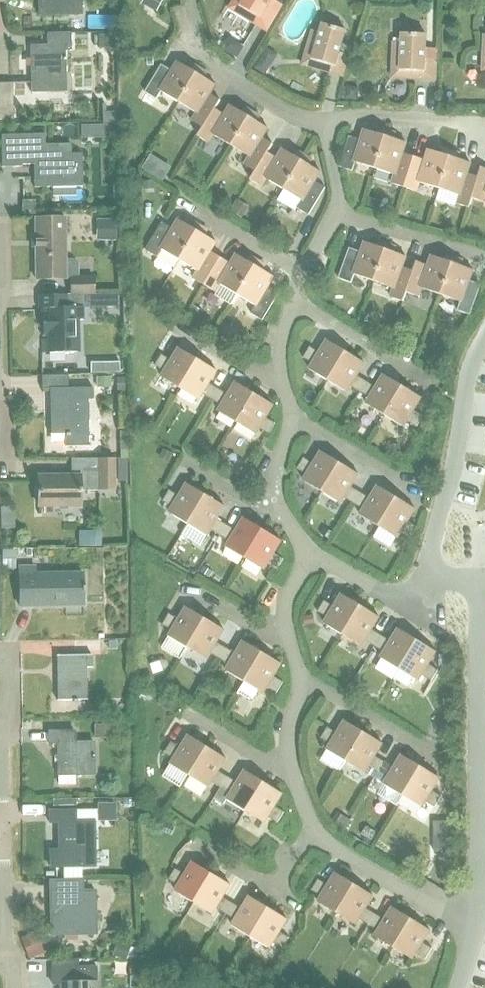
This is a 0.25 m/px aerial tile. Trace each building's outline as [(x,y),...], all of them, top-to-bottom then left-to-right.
[(82,0),(36,0),(37,15),(83,14),(82,0)] [(142,1),(157,9),(162,0),(143,0),(142,1)] [(229,8),(266,31),(278,12),(282,5),(274,0),(234,0),(229,8)] [(312,30),(307,49),(314,51),(312,59),(325,62),(323,71),(333,73),(339,52),(342,43),(345,30),(322,23),(320,32),(312,30)] [(28,46),(30,93),(31,93),(31,92),(42,92),(42,83),(64,83),(64,51),(70,51),(70,33),(46,34),(46,46),(28,46)] [(393,42),(391,78),(435,80),(436,58),(437,49),(425,49),(425,34),(401,33),(401,42),(393,42)] [(113,36),(96,36),(96,50),(114,49),(113,36)] [(225,41),(220,49),(233,57),(241,44),(233,39),(225,41)] [(342,43),(339,52),(350,56),(353,46),(342,43)] [(262,57),(255,69),(266,76),(270,69),(268,61),(262,57)] [(179,102),(199,68),(195,65),(192,70),(178,62),(172,71),(161,65),(144,92),(156,99),(161,91),(179,102)] [(199,68),(179,102),(196,113),(191,121),(202,127),(203,128),(214,109),(215,109),(220,100),(209,94),(215,84),(201,76),(204,71),(199,68)] [(12,120),(11,83),(0,84),(0,120),(12,120)] [(346,87),(344,100),(357,101),(358,88),(346,87)] [(203,128),(202,127),(197,136),(209,143),(213,135),(231,146),(252,112),(247,109),(244,114),(230,105),(224,115),(215,109),(214,109),(203,128)] [(252,112),(231,146),(249,157),(244,164),(254,171),(255,171),(267,152),(267,153),(272,144),(262,138),(268,128),(253,119),(256,115),(252,112)] [(117,124),(106,124),(107,137),(117,137),(117,124)] [(374,168),(386,131),(381,129),(379,134),(364,129),(360,140),(348,136),(339,167),(352,171),(355,162),(374,168)] [(391,132),(386,131),(374,168),(394,175),(391,183),(404,187),(413,157),(402,153),(406,143),(390,138),(391,132)] [(0,167),(20,167),(20,165),(32,164),(33,187),(81,186),(80,153),(70,154),(70,144),(54,144),(43,145),(43,134),(0,135),(0,164),(0,167)] [(255,171),(254,171),(249,179),(261,186),(266,179),(284,189),(304,156),(300,153),(297,158),(282,149),(277,158),(267,153),(267,152),(255,171)] [(425,160),(413,157),(404,187),(416,191),(419,182),(439,189),(451,151),(446,149),(444,155),(428,150),(425,160)] [(451,151),(439,189),(459,195),(456,204),(469,208),(472,198),(471,198),(478,177),(477,177),(467,173),(470,163),(454,158),(456,153),(451,151)] [(308,215),(325,188),(314,181),(320,172),(306,163),(309,158),(304,156),(284,189),(277,201),(294,211),(296,208),(308,215)] [(161,162),(153,174),(163,181),(171,168),(161,162)] [(477,177),(478,177),(471,198),(472,198),(484,202),(484,198),(484,169),(480,167),(477,177)] [(152,182),(141,183),(142,192),(153,191),(152,182)] [(369,198),(367,205),(377,208),(379,202),(369,198)] [(34,200),(20,200),(21,214),(34,213),(34,200)] [(239,203),(232,213),(241,219),(248,209),(239,203)] [(65,218),(35,218),(35,279),(65,279),(65,278),(69,278),(76,278),(76,264),(70,259),(65,259),(65,218)] [(179,260),(200,226),(195,223),(192,228),(178,219),(172,229),(162,222),(145,250),(157,257),(162,249),(179,260)] [(114,221),(95,221),(95,243),(114,242),(114,221)] [(204,229),(200,226),(179,260),(197,271),(192,279),(204,285),(220,258),(210,252),(216,242),(201,233),(204,229)] [(373,281),(387,244),(382,242),(380,247),(364,242),(361,252),(349,248),(338,278),(351,283),(354,274),(373,281)] [(392,246),(387,244),(373,281),(393,288),(390,297),(403,302),(406,292),(413,271),(412,271),(402,267),(406,257),(390,251),(392,246)] [(237,295),(258,261),(253,258),(250,263),(236,254),(230,264),(220,258),(204,285),(216,293),(214,296),(231,306),(237,295)] [(416,261),(412,271),(413,271),(406,292),(418,296),(421,288),(440,295),(454,257),(449,256),(447,261),(431,255),(427,266),(416,261)] [(454,257),(440,295),(460,302),(457,310),(470,315),(481,285),(469,280),(473,270),(457,264),(459,259),(454,257)] [(262,263),(258,261),(237,295),(255,305),(250,313),(262,320),(279,293),(268,286),(274,277),(259,268),(262,263)] [(76,278),(69,278),(69,294),(94,294),(93,277),(76,278)] [(80,319),(80,307),(64,308),(64,294),(38,295),(38,309),(46,308),(46,313),(38,313),(38,334),(47,334),(47,339),(39,339),(39,353),(75,352),(75,319),(80,319)] [(192,307),(187,315),(196,321),(201,314),(192,307)] [(223,324),(218,332),(228,338),(233,330),(223,324)] [(328,381),(345,351),(326,340),(319,352),(309,346),(302,357),(312,363),(309,369),(328,381)] [(180,388),(197,359),(178,348),(171,360),(161,354),(155,365),(164,371),(161,377),(180,388)] [(364,363),(345,351),(328,381),(346,392),(350,386),(359,392),(366,381),(357,375),(364,363)] [(197,359),(180,388),(199,400),(202,394),(212,400),(218,389),(209,383),(216,371),(197,359)] [(118,362),(99,363),(99,373),(118,372),(118,362)] [(88,446),(87,399),(93,399),(93,387),(66,387),(66,375),(40,376),(40,388),(48,388),(49,434),(65,434),(65,446),(88,446)] [(376,387),(366,381),(359,392),(369,398),(365,404),(384,415),(402,386),(383,375),(376,387)] [(110,376),(97,377),(97,388),(111,387),(110,376)] [(123,380),(115,380),(115,393),(123,393),(123,380)] [(228,395),(218,389),(212,400),(221,406),(218,411),(237,423),(254,394),(235,382),(228,395)] [(402,386),(384,415),(403,427),(407,421),(416,427),(423,416),(413,410),(421,398),(402,386)] [(273,405),(254,394),(237,423),(255,434),(259,428),(269,434),(275,423),(266,417),(273,405)] [(399,446),(389,446),(389,457),(399,456),(399,446)] [(163,447),(159,455),(168,459),(171,452),(163,447)] [(321,492),(339,463),(320,451),(313,464),(303,458),(296,469),(306,475),(303,480),(321,492)] [(220,452),(214,462),(224,468),(227,462),(226,456),(220,452)] [(72,477),(37,477),(37,505),(78,505),(78,491),(99,490),(115,490),(115,482),(115,470),(115,458),(98,458),(72,459),(72,477)] [(339,463),(321,492),(340,503),(344,498),(353,504),(360,493),(350,487),(358,474),(339,463)] [(188,524),(205,495),(187,483),(179,496),(169,490),(163,501),(172,507),(169,513),(188,524)] [(360,493),(353,504),(363,509),(359,515),(378,526),(396,497),(377,486),(370,498),(360,493)] [(188,524),(182,535),(199,545),(205,535),(207,536),(210,530),(220,536),(226,525),(217,519),(224,506),(205,495),(188,524)] [(396,497),(378,526),(397,538),(400,532),(410,538),(417,527),(407,521),(415,509),(396,497)] [(226,525),(220,536),(229,541),(226,547),(245,559),(262,529),(243,518),(236,530),(226,525)] [(323,528),(319,535),(328,541),(332,534),(323,528)] [(262,529),(245,559),(264,570),(267,564),(277,570),(283,559),(274,553),(281,541),(262,529)] [(14,551),(0,551),(0,570),(14,570),(14,551)] [(203,566),(200,572),(208,577),(212,571),(203,566)] [(18,606),(82,605),(81,573),(34,574),(33,567),(17,567),(18,606)] [(342,635),(360,605),(341,594),(334,606),(324,600),(317,611),(327,618),(323,623),(342,635)] [(379,617),(360,605),(342,635),(361,646),(364,641),(374,646),(381,635),(371,629),(379,617)] [(168,636),(161,649),(180,660),(187,648),(205,618),(186,607),(178,620),(169,614),(162,625),(172,631),(168,636)] [(312,617),(302,619),(304,628),(314,626),(312,617)] [(205,618),(187,648),(206,659),(210,653),(219,659),(226,648),(216,642),(224,630),(205,618)] [(390,641),(381,635),(374,646),(383,652),(380,658),(399,669),(417,640),(398,628),(390,641)] [(417,640),(399,669),(418,681),(421,675),(431,681),(438,670),(428,664),(435,651),(417,640)] [(226,648),(219,659),(229,665),(225,670),(244,682),(262,652),(243,641),(235,654),(226,648)] [(244,682),(237,694),(238,694),(239,693),(249,700),(253,699),(258,690),(263,693),(267,687),(276,693),(283,682),(273,676),(281,664),(262,652),(244,682)] [(85,667),(91,667),(91,655),(55,655),(56,700),(86,699),(85,667)] [(138,689),(135,698),(144,702),(147,692),(138,689)] [(162,695),(158,703),(175,714),(180,706),(162,695)] [(345,761),(363,732),(344,720),(337,733),(327,727),(320,738),(330,744),(327,750),(345,761)] [(112,726),(93,726),(93,739),(112,739),(112,726)] [(74,731),(48,731),(47,743),(57,743),(58,770),(58,783),(74,783),(73,774),(93,774),(93,742),(74,742),(74,731)] [(363,732),(345,761),(364,773),(368,767),(377,773),(384,762),(374,756),(382,743),(363,732)] [(170,764),(163,776),(180,786),(187,775),(189,776),(207,747),(188,735),(181,748),(171,742),(164,752),(174,759),(170,764)] [(207,747),(189,776),(208,787),(211,782),(221,788),(227,777),(218,771),(226,759),(207,747)] [(394,767),(384,762),(377,773),(387,779),(383,784),(402,796),(420,766),(401,755),(394,767)] [(420,766),(402,796),(421,807),(425,801),(434,807),(441,796),(431,790),(439,778),(420,766)] [(221,788),(214,798),(223,804),(227,799),(245,811),(263,782),(245,770),(237,783),(227,777),(221,788)] [(263,782),(245,811),(264,823),(268,817),(277,823),(284,812),(274,806),(282,794),(263,782)] [(114,820),(113,803),(95,803),(95,820),(114,820)] [(93,866),(92,820),(74,821),(74,810),(48,811),(48,823),(57,822),(58,850),(49,850),(49,867),(66,866),(66,864),(77,864),(77,866),(93,866)] [(336,814),(331,823),(344,830),(349,822),(336,814)] [(448,821),(433,821),(433,836),(448,836),(448,821)] [(365,826),(360,834),(371,840),(375,831),(365,826)] [(193,902),(211,873),(192,862),(185,874),(175,868),(168,879),(178,885),(175,891),(193,902)] [(230,885),(211,873),(193,902),(212,914),(216,908),(225,914),(232,903),(222,897),(230,885)] [(336,913),(354,884),(335,873),(328,885),(318,879),(311,890),(321,896),(317,902),(336,913)] [(82,879),(48,879),(49,935),(95,935),(95,890),(82,890),(82,879)] [(354,884),(336,913),(355,925),(359,919),(368,925),(375,914),(365,908),(373,896),(354,884)] [(232,903),(225,914),(235,920),(231,925),(250,937),(268,908),(249,896),(242,909),(232,903)] [(375,914),(368,925),(378,931),(374,936),(393,948),(411,919),(392,907),(384,920),(375,914)] [(268,908),(250,937),(269,948),(273,942),(282,948),(289,937),(279,931),(287,919),(268,908)] [(411,919),(393,948),(412,959),(415,953),(425,959),(432,948),(422,942),(430,930),(411,919)] [(33,936),(20,941),(28,960),(41,954),(33,936)] [(117,942),(111,955),(123,958),(138,958),(138,947),(129,947),(117,942)] [(59,987),(95,987),(95,966),(77,967),(76,960),(50,960),(51,984),(59,984),(59,987)] [(147,961),(141,970),(151,976),(157,966),(147,961)]
